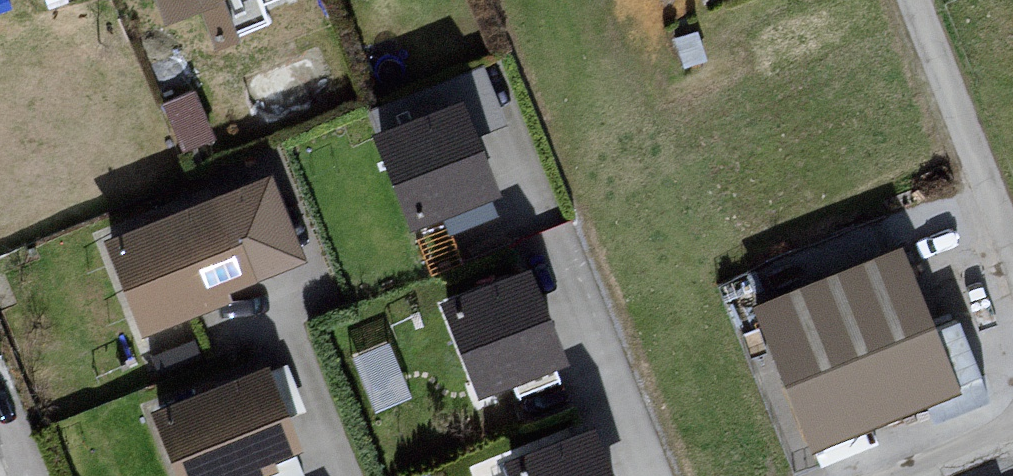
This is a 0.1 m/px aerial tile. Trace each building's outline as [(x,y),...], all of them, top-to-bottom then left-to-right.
[(194,12),(222,0),(190,0),(194,12)] [(500,192),(462,97),(371,133),(408,228),(500,192)] [(272,174),(99,242),(137,337),(231,299),(228,291),(306,260),(272,174)] [(894,249),(736,309),(792,454),(950,393),(894,249)] [(568,362),(530,266),(440,301),(478,398),(568,362)] [(375,400),(410,387),(391,334),(356,347),(375,400)] [(149,410),(174,475),(260,475),(277,469),(274,460),(301,450),(268,364),(149,410)] [(594,424),(503,459),(510,475),(614,475),(594,424)]
